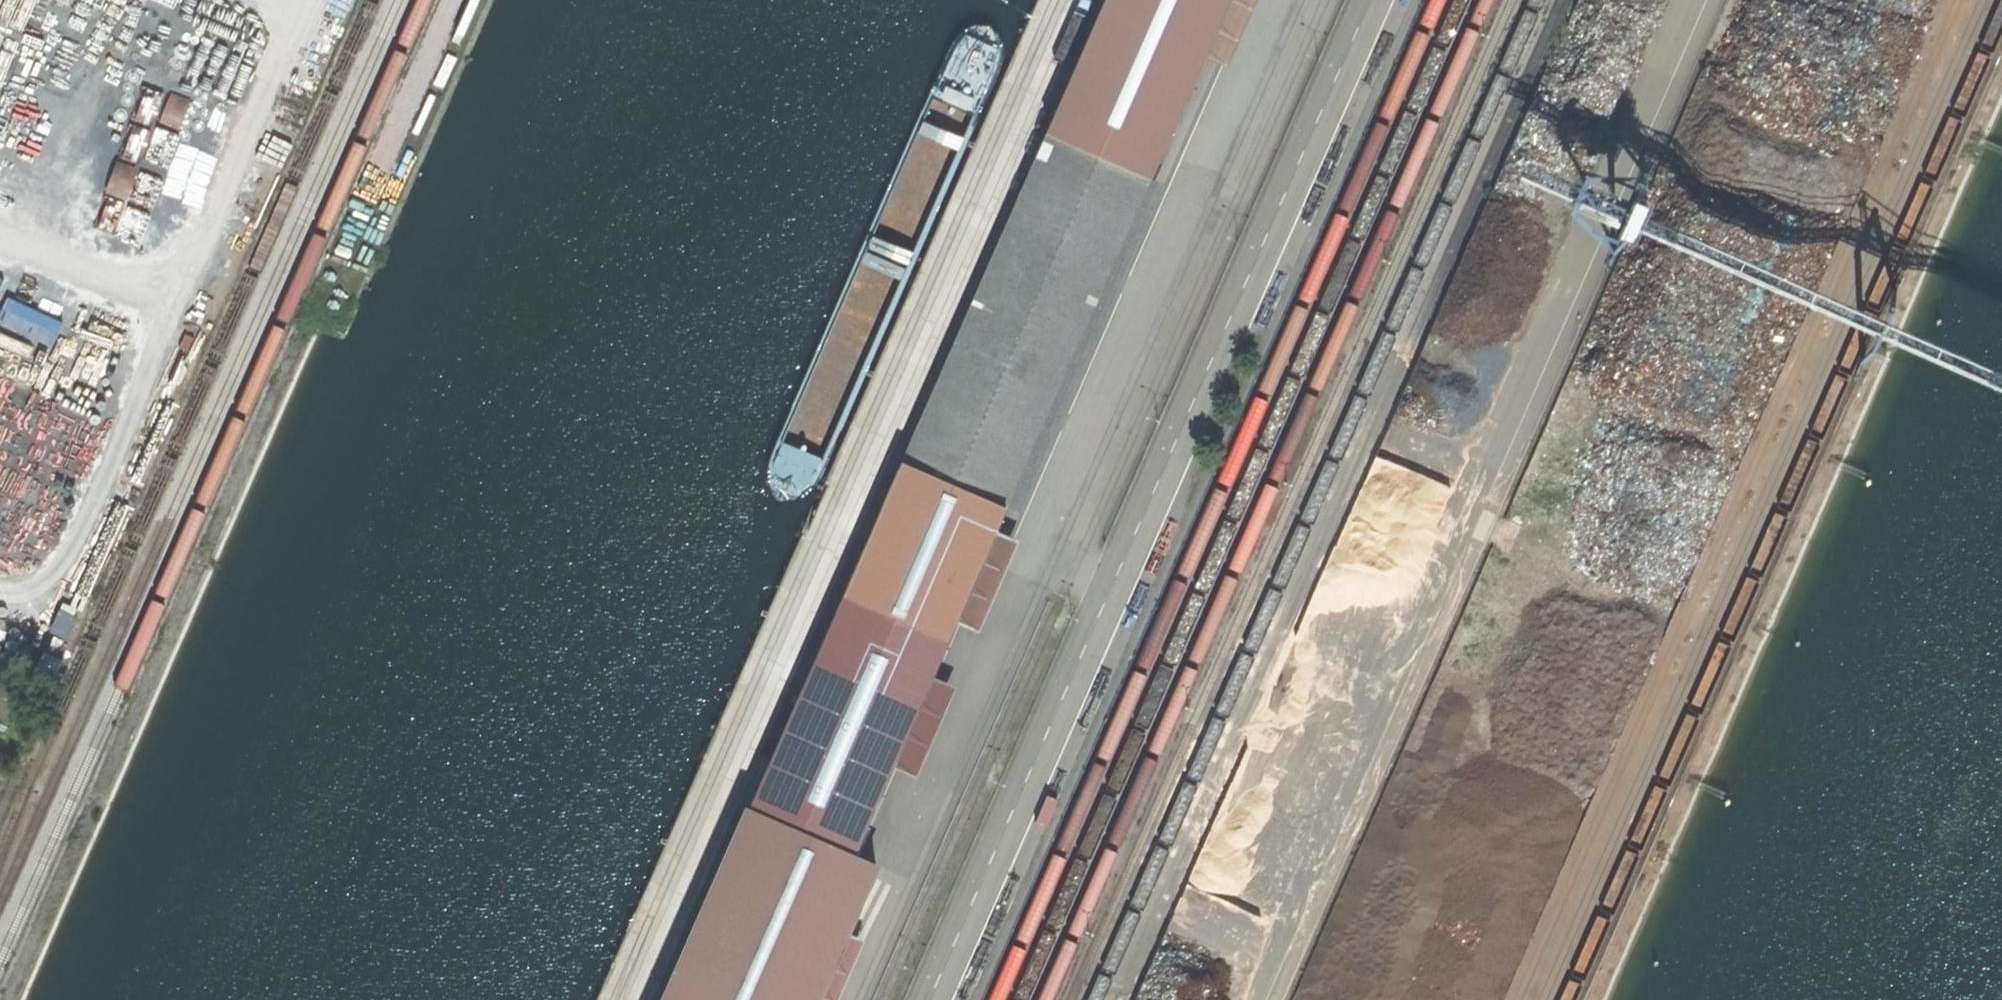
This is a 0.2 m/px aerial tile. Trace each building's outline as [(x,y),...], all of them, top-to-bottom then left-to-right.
[(1047,134),(1151,180),(1230,0),(1106,0),(1047,134)] [(1562,27),(1588,39),(1606,0),(1574,0),(1562,27)] [(1047,134),(902,461),(1006,506),(1151,180),(1047,134)] [(902,461),(840,600),(944,646),(1006,506),(902,461)] [(944,646),(840,600),(747,808),(748,809),(852,855),(944,646)] [(11,686),(0,680),(0,706),(11,686)] [(876,865),(852,855),(748,809),(664,999),(817,999),(876,865)]
